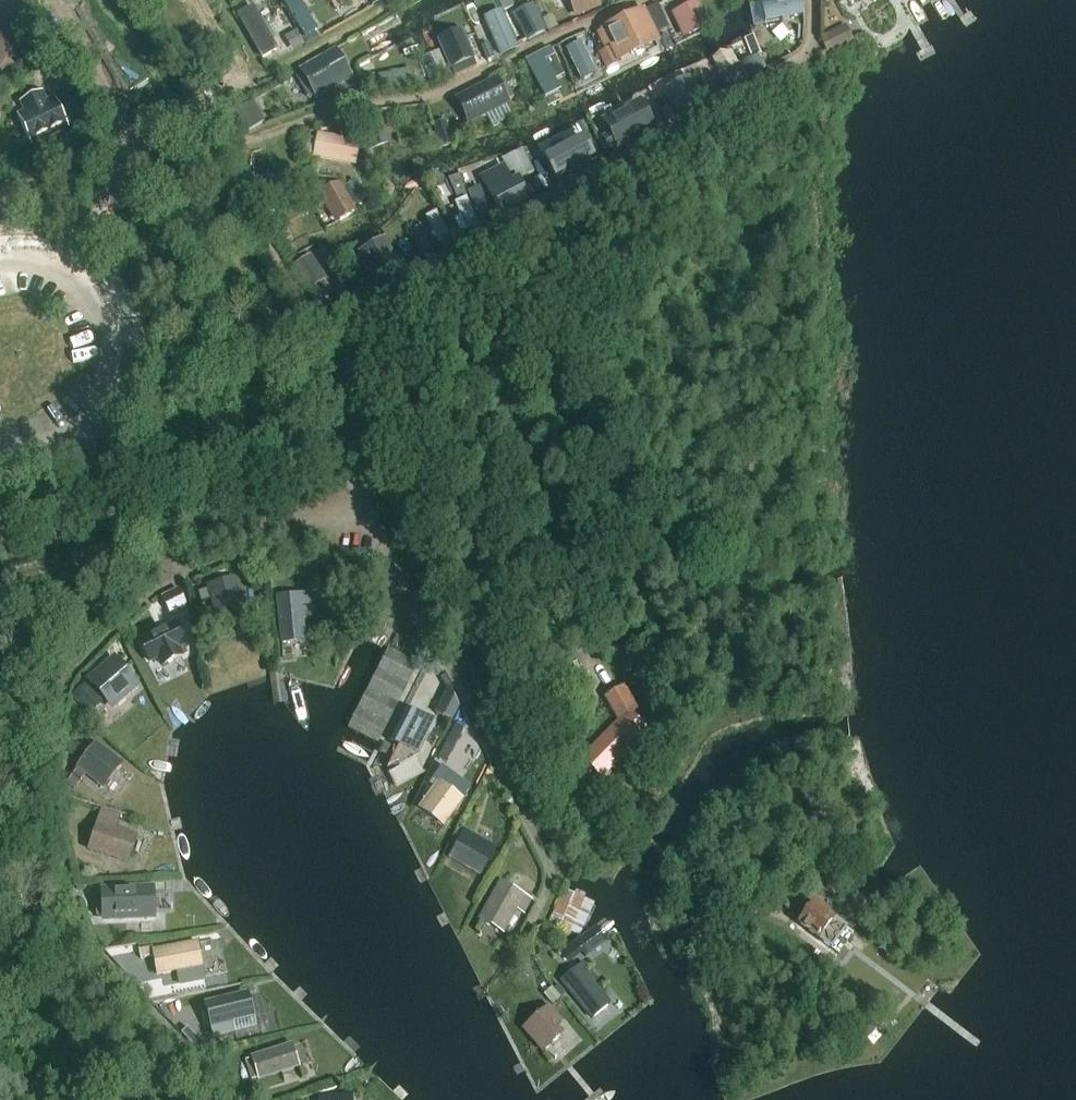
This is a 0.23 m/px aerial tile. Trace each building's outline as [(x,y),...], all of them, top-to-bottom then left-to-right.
[(284,0),(305,37),(316,30),(299,0),(284,0)] [(335,8),(349,2),(348,0),(331,0),(335,8)] [(575,19),(600,9),(597,0),(568,0),(575,19)] [(766,28),(804,21),(800,0),(787,0),(762,5),(766,28)] [(699,1),(671,14),(682,39),(710,26),(699,1)] [(658,5),(648,10),(651,17),(661,12),(658,5)] [(274,50),(250,7),(236,14),(260,58),(274,50)] [(533,9),(515,17),(527,41),(545,32),(533,9)] [(617,64),(659,44),(643,10),(598,31),(599,33),(594,35),(602,51),(605,50),(609,48),(614,59),(617,64)] [(847,27),(822,39),(830,55),(855,43),(847,27)] [(5,76),(14,65),(8,60),(20,47),(0,30),(0,72),(5,76)] [(462,30),(437,41),(450,71),(475,60),(462,30)] [(296,32),(288,37),(296,50),(304,45),(296,32)] [(314,33),(303,39),(306,44),(317,38),(314,33)] [(566,49),(582,81),(596,74),(581,43),(566,49)] [(488,44),(481,47),(487,61),(494,59),(488,44)] [(541,54),(545,62),(554,57),(550,50),(541,54)] [(602,51),(598,53),(606,69),(613,66),(606,51),(605,50),(602,51)] [(299,71),(316,101),(353,81),(336,51),(299,71)] [(544,62),(540,55),(525,63),(544,100),(559,92),(544,62)] [(12,70),(18,81),(30,75),(25,63),(12,70)] [(721,78),(728,92),(747,82),(740,68),(721,78)] [(379,78),(383,94),(417,88),(414,71),(379,78)] [(375,76),(361,78),(363,95),(376,93),(375,76)] [(679,117),(703,104),(688,77),(664,90),(679,117)] [(494,130),(512,120),(506,108),(510,106),(496,79),(456,99),(469,126),(487,117),(494,130)] [(36,141),(65,126),(54,103),(46,106),(41,97),(25,104),(30,114),(24,117),(36,141)] [(609,134),(602,138),(609,152),(617,148),(618,150),(656,130),(640,100),(602,120),(609,134)] [(235,110),(246,129),(262,120),(251,101),(235,110)] [(378,112),(362,118),(372,147),(389,141),(378,112)] [(446,122),(435,125),(440,148),(452,145),(446,122)] [(361,143),(319,135),(314,159),(357,167),(361,143)] [(581,139),(544,159),(556,181),(593,162),(581,139)] [(501,212),(527,198),(518,181),(510,186),(501,170),(484,180),(501,212)] [(542,176),(531,182),(537,194),(548,188),(542,176)] [(340,183),(320,195),(315,186),(303,192),(313,210),(323,204),(335,224),(356,213),(340,183)] [(480,226),(467,197),(456,202),(462,218),(456,221),(463,235),(480,226)] [(385,238),(358,253),(375,283),(402,269),(385,238)] [(424,238),(415,243),(421,256),(431,251),(424,238)] [(329,283),(313,257),(295,268),(310,294),(313,293),(327,284),(329,283)] [(318,302),(333,293),(327,284),(313,293),(318,302)] [(218,616),(244,608),(236,580),(209,588),(210,590),(200,593),(203,603),(213,600),(218,616)] [(179,588),(161,597),(170,615),(188,606),(179,588)] [(302,608),(313,607),(312,595),(278,598),(282,642),(305,640),(302,608)] [(175,625),(140,642),(150,662),(158,659),(161,666),(181,656),(178,648),(185,645),(175,625)] [(418,663),(388,648),(348,728),(378,743),(418,663)] [(129,694),(139,686),(116,659),(91,681),(109,703),(125,689),(129,694)] [(86,683),(71,695),(88,715),(103,702),(86,683)] [(639,712),(625,685),(604,698),(619,723),(639,712)] [(448,688),(435,713),(453,722),(460,709),(448,688)] [(415,716),(410,725),(402,721),(392,742),(414,754),(430,724),(415,716)] [(619,723),(583,759),(601,776),(636,740),(619,723)] [(104,785),(121,764),(97,745),(68,782),(77,789),(89,773),(104,785)] [(444,826),(462,801),(447,790),(452,783),(442,775),(436,782),(440,785),(422,809),(444,826)] [(129,860),(136,838),(116,831),(121,817),(103,811),(91,847),(129,860)] [(483,873),(496,850),(465,833),(452,856),(483,873)] [(504,884),(484,919),(503,930),(515,908),(523,912),(530,899),(504,884)] [(595,902),(564,889),(549,921),(580,935),(595,902)] [(105,893),(105,894),(96,894),(97,916),(154,914),(153,891),(105,893)] [(814,903),(796,925),(832,952),(849,930),(814,903)] [(596,926),(576,941),(586,956),(607,940),(596,926)] [(159,973),(204,965),(200,943),(154,951),(159,973)] [(139,949),(141,957),(154,955),(153,947),(139,949)] [(584,1009),(602,995),(583,971),(586,968),(584,965),(562,982),(584,1009)] [(559,985),(554,989),(561,998),(566,994),(559,985)] [(544,994),(553,1004),(561,998),(554,989),(553,988),(544,994)] [(206,1005),(214,1038),(235,1033),(233,1022),(252,1017),(247,995),(206,1005)] [(554,1030),(562,1024),(549,1009),(525,1029),(544,1053),(561,1038),(554,1030)] [(867,1020),(858,1030),(867,1039),(877,1029),(867,1020)] [(186,1027),(180,1033),(198,1052),(204,1046),(186,1027)] [(259,1079),(301,1066),(294,1045),(252,1058),(247,1060),(253,1080),(259,1078),(259,1079)]
